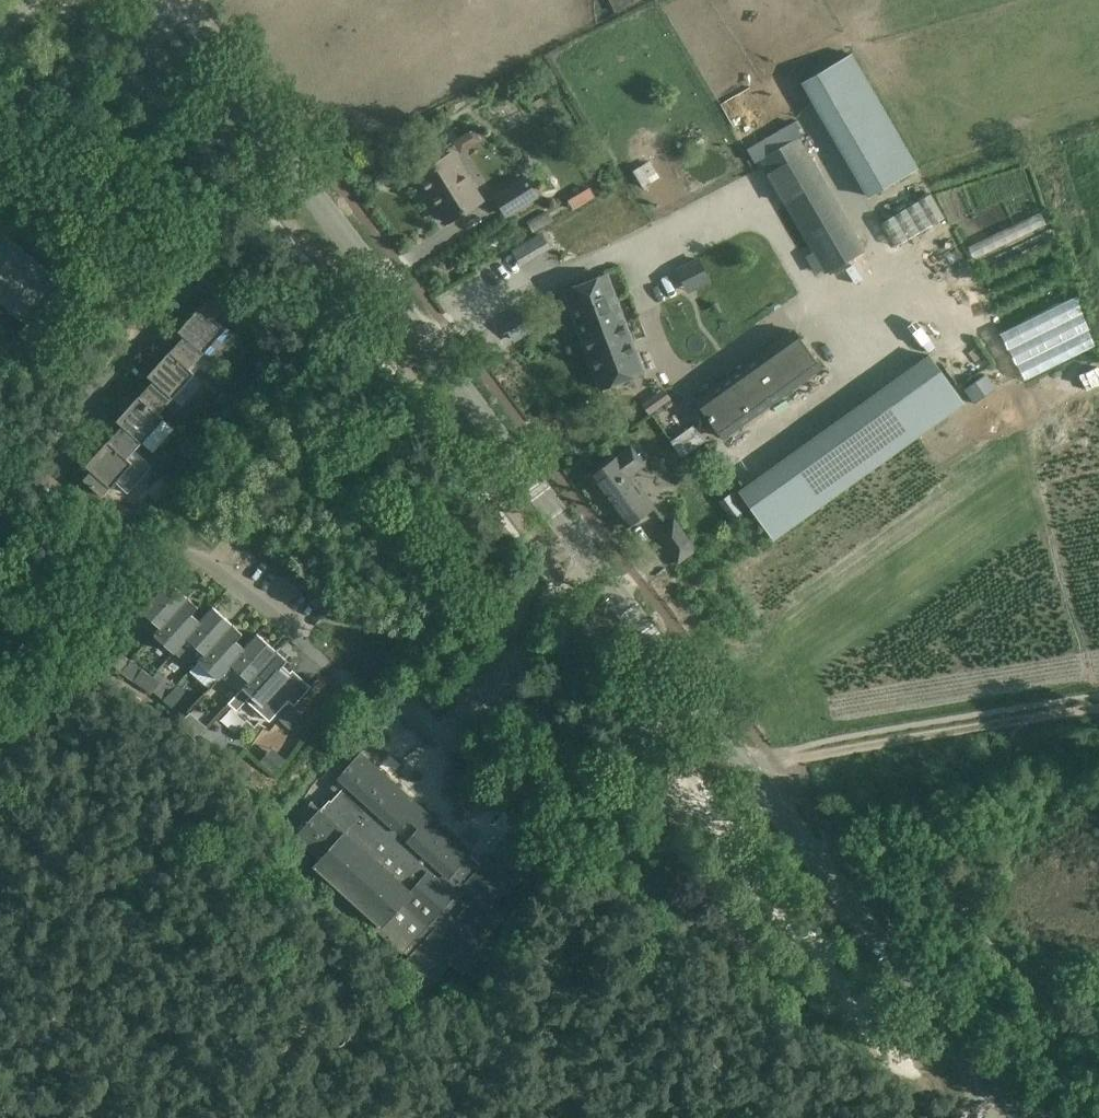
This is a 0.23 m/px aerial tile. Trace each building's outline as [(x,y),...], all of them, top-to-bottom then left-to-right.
[(615,12),(638,0),(609,0),(615,12)] [(814,101),(869,196),(917,168),(851,53),(802,82),(814,101)] [(793,122),(747,149),(755,163),(759,160),(826,274),(865,252),(798,137),(801,136),(793,122)] [(475,123),(454,139),(465,153),(486,138),(475,123)] [(480,199),(453,153),(417,174),(445,220),(480,199)] [(642,185),(657,177),(650,163),(635,172),(642,185)] [(539,198),(526,177),(493,197),(507,218),(539,198)] [(944,218),(930,194),(929,194),(882,222),(896,246),(944,218)] [(2,206),(0,209),(0,302),(25,324),(18,333),(34,348),(77,299),(7,235),(19,221),(2,206)] [(554,221),(548,211),(527,222),(533,232),(554,221)] [(512,243),(517,260),(553,249),(548,233),(512,243)] [(160,246),(172,256),(176,251),(178,249),(167,239),(160,246)] [(154,253),(165,263),(172,256),(160,246),(154,253)] [(159,270),(160,269),(165,263),(154,253),(148,260),(159,270)] [(695,289),(710,282),(698,257),(682,265),(695,289)] [(179,286),(176,289),(187,299),(206,278),(196,269),(179,286)] [(644,372),(607,274),(563,290),(600,389),(644,372)] [(178,345),(195,361),(202,353),(203,354),(225,330),(219,324),(227,315),(210,299),(202,307),(178,332),(185,337),(178,345)] [(821,367),(794,330),(697,400),(723,437),(821,367)] [(154,382),(147,390),(165,406),(165,405),(194,374),(202,366),(195,360),(195,361),(178,345),(171,352),(148,376),(154,382)] [(964,402),(930,355),(847,415),(881,462),(964,402)] [(965,389),(974,403),(997,387),(987,374),(965,389)] [(165,406),(147,390),(140,397),(139,397),(117,421),(123,427),(117,434),(134,450),(141,443),(163,420),(157,414),(165,406)] [(235,396),(225,390),(218,401),(227,407),(235,396)] [(655,412),(676,402),(671,392),(650,403),(655,412)] [(881,462),(847,415),(739,492),(773,539),(881,462)] [(683,456),(707,439),(695,422),(671,439),(683,456)] [(134,450),(117,434),(109,442),(86,466),(92,471),(84,480),(102,496),(109,488),(110,488),(133,464),(126,458),(134,450)] [(197,452),(186,441),(179,448),(191,460),(197,452)] [(643,463),(630,445),(588,476),(625,526),(653,506),(629,474),(643,463)] [(675,517),(654,533),(678,564),(699,548),(675,517)] [(155,635),(188,598),(169,580),(155,596),(144,586),(124,609),(136,619),(155,635)] [(188,598),(155,635),(173,652),(201,621),(200,620),(192,613),(198,606),(188,598)] [(195,659),(198,662),(232,624),(213,606),(200,620),(201,621),(173,652),(186,663),(195,659)] [(242,632),(232,624),(198,662),(218,679),(231,665),(230,664),(245,647),(244,647),(236,639),(242,632)] [(231,665),(220,676),(238,691),(241,687),(248,680),(249,681),(276,650),(257,633),(244,647),(245,647),(230,664),(231,665)] [(249,681),(248,680),(241,687),(261,705),(257,709),(270,721),(289,699),(277,688),(289,675),(280,666),(286,659),(276,650),(249,681)] [(128,660),(122,654),(113,663),(119,669),(128,660)] [(142,687),(152,676),(143,669),(134,681),(142,687)] [(152,676),(142,687),(152,695),(161,683),(152,676)] [(182,696),(173,689),(166,696),(163,699),(172,707),(182,696)] [(196,717),(187,729),(197,738),(207,727),(196,717)] [(262,759),(276,771),(288,758),(274,746),(262,759)] [(470,851),(361,752),(338,777),(345,784),(330,800),(329,798),(320,808),(311,801),(301,821),(304,825),(295,835),(320,857),(313,865),(380,926),(376,930),(402,953),(404,951),(410,956),(405,963),(429,985),(452,960),(464,971),(486,947),(480,941),(502,916),(490,905),(512,881),(488,859),(481,866),(467,854),(470,851)]
